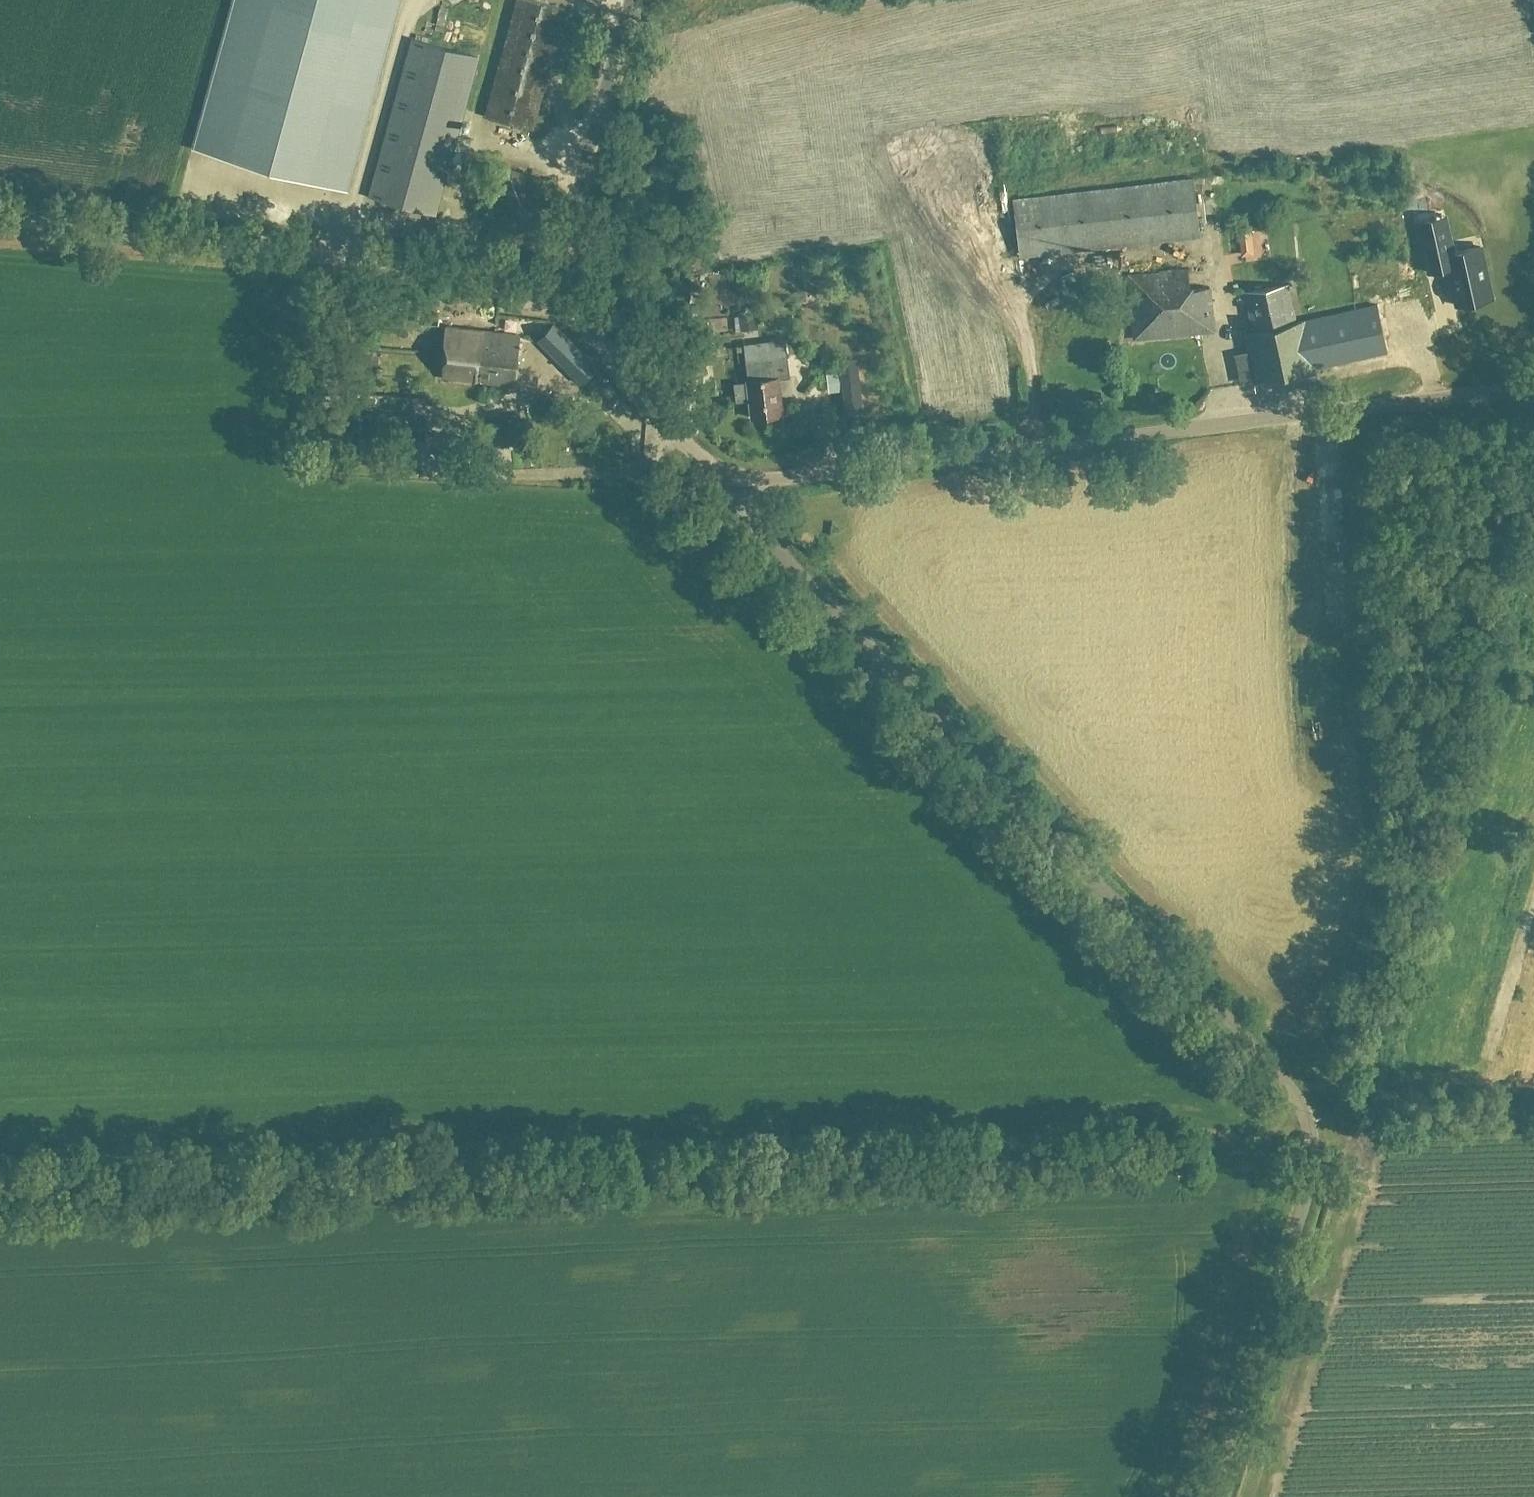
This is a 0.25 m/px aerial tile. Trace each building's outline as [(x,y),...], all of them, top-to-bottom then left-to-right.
[(346,192),(347,190),(346,190),(398,0),(233,0),(193,148),(192,148),(191,149),(346,192)] [(434,216),(477,59),(411,40),(368,197),(434,216)] [(543,205),(549,182),(505,169),(483,245),(545,261),(558,209),(543,205)] [(1193,179),(1012,201),(1019,260),(1199,239),(1193,179)] [(1480,248),(1452,254),(1447,255),(1442,231),(1420,236),(1429,274),(1448,270),(1456,307),(1491,299),(1480,248)] [(1134,340),(1214,333),(1210,290),(1189,292),(1187,271),(1128,276),(1134,340)] [(1253,334),(1244,336),(1248,353),(1254,382),(1315,369),(1386,353),(1376,307),(1305,322),(1296,324),(1287,284),(1244,294),(1253,334)] [(756,315),(739,316),(740,332),(757,331),(756,315)] [(581,385),(597,369),(552,325),(537,341),(581,385)] [(712,354),(709,330),(693,332),(696,356),(712,354)] [(480,386),(513,390),(519,339),(445,331),(443,382),(480,385),(480,386)] [(784,342),(744,347),(749,383),(747,383),(750,401),(752,420),(782,416),(777,381),(789,379),(784,342)]
